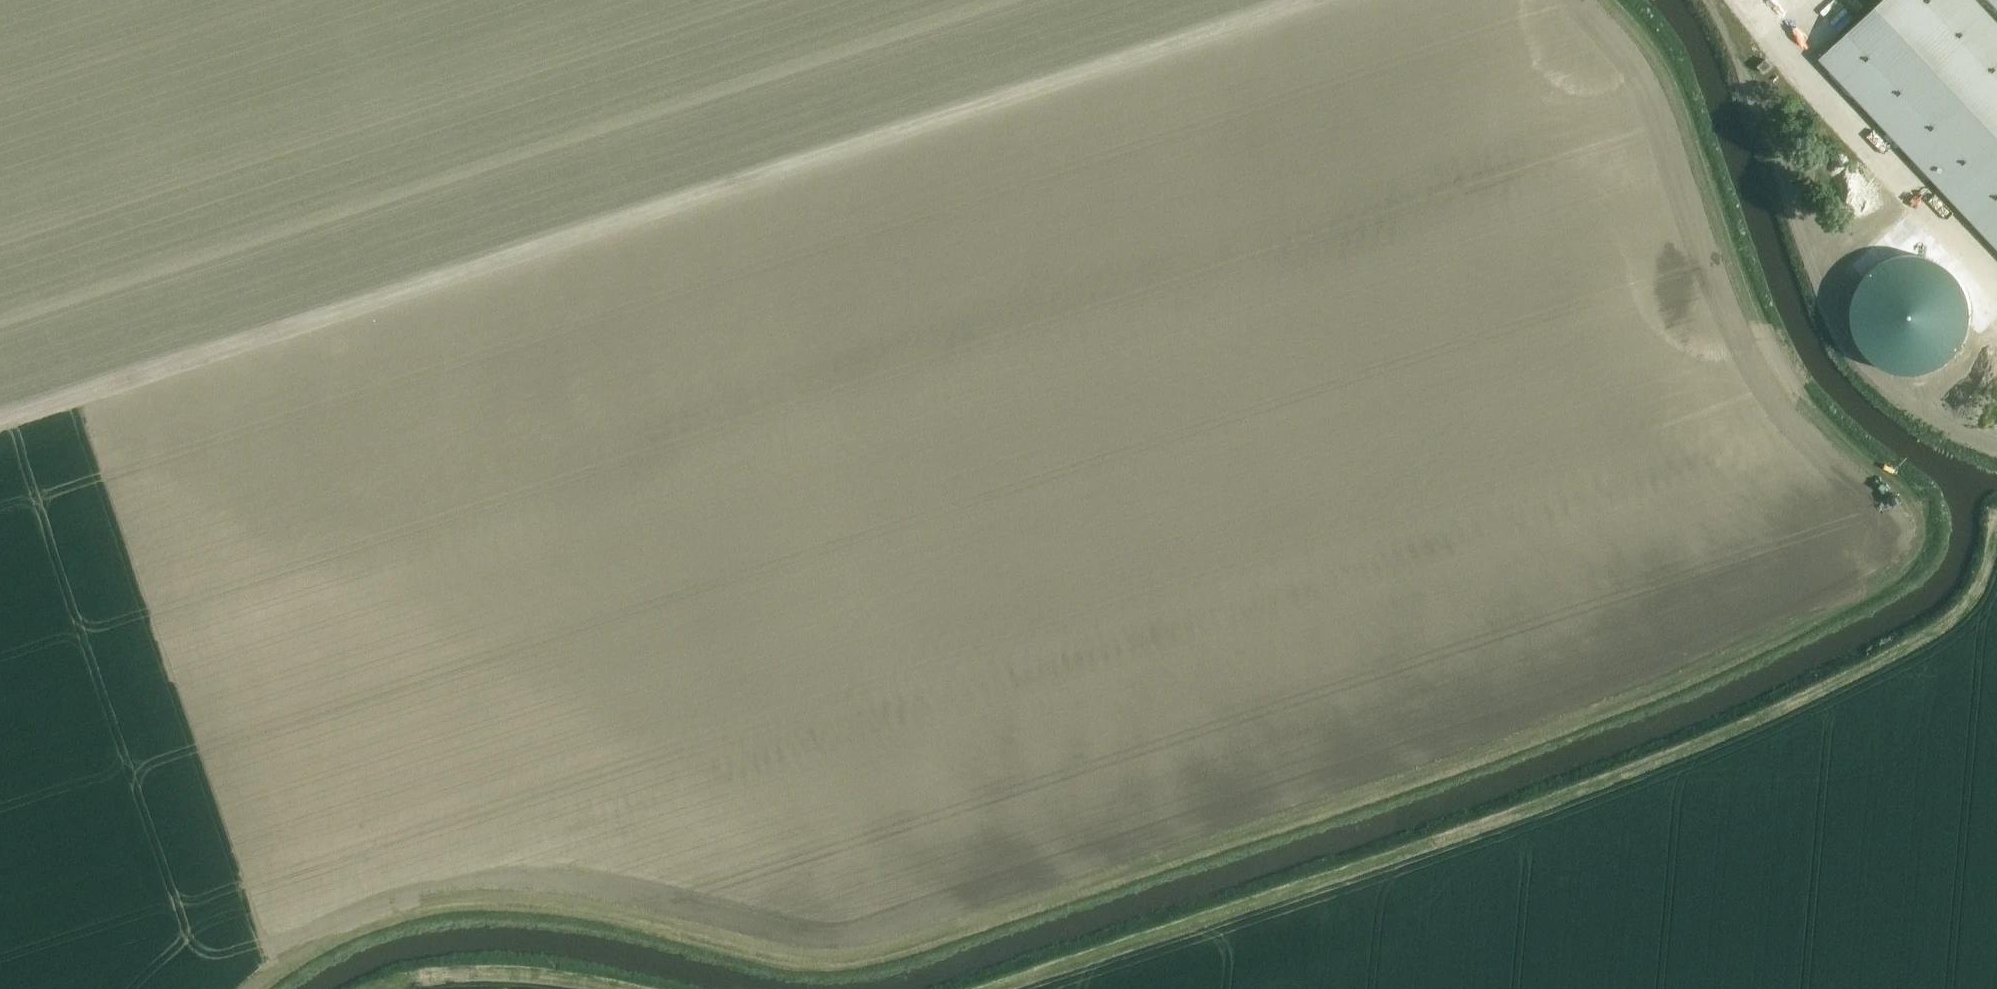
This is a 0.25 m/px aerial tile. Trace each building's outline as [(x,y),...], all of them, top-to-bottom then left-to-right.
[(1979,0),(1889,0),(1823,62),(1996,248),(1996,19),(1979,0)] [(1996,19),(1996,0),(1979,0),(1996,19)] [(1764,73),(1772,65),(1766,59),(1758,66),(1764,73)]
